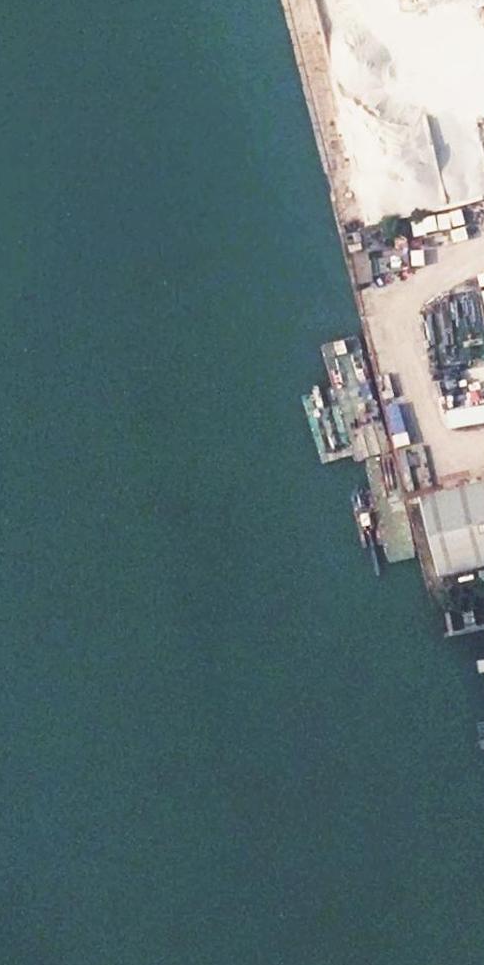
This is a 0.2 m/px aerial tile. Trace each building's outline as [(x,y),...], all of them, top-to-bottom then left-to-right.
[(422,501),(441,580),(483,569),(483,485),(422,501)]
